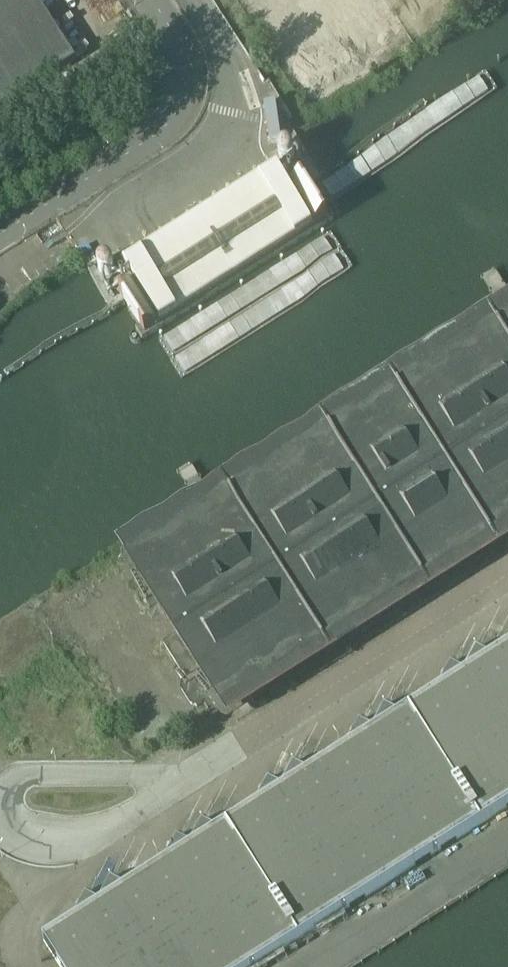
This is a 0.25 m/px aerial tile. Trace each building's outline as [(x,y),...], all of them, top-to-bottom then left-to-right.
[(71,63),(50,30),(37,10),(31,0),(0,0),(0,108),(71,63)] [(274,99),(264,105),(279,130),(265,138),(271,148),(293,135),(284,121),(287,120),(274,99)] [(119,291),(124,299),(144,331),(327,215),(306,183),(302,176),(286,186),(270,161),(119,256),(135,281),(119,291)] [(507,527),(507,323),(130,562),(176,635),(162,644),(185,680),(180,683),(181,684),(180,689),(190,705),(195,706),(196,707),(203,703),(211,715),(507,527)] [(42,940),(51,955),(59,966),(255,966),(507,807),(507,645),(491,656),(475,648),(463,671),(450,664),(436,691),(399,714),(384,706),(372,728),(359,722),(344,749),(308,771),(292,763),(281,786),(267,779),(253,807),(217,829),(201,821),(189,844),(176,837),(162,864),(126,887),(110,879),(98,902),(85,895),(70,922),(42,940)]
